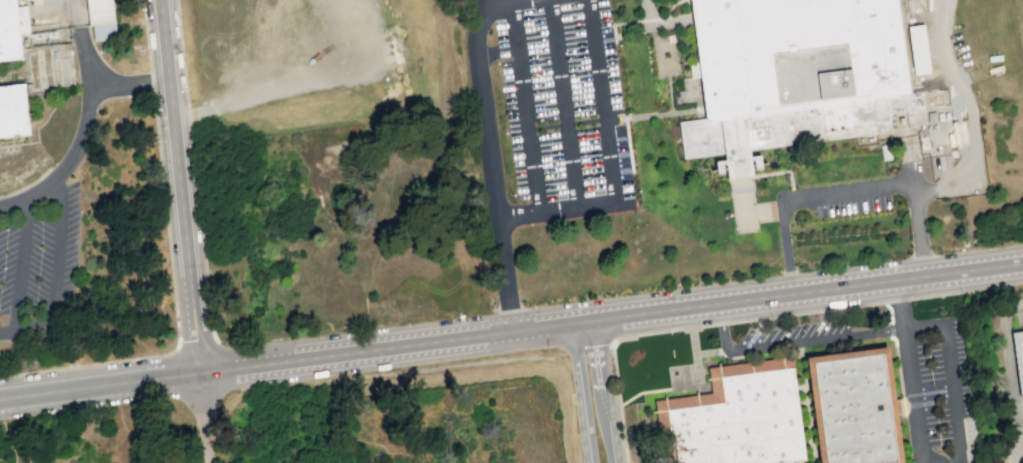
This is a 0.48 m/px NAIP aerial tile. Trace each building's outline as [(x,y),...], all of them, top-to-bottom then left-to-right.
[(22,58),(0,61),(0,0),(16,0),(22,58)] [(87,25),(84,0),(111,0),(113,23),(90,25),(87,25)] [(702,116),(687,0),(895,0),(907,95),(885,97),(889,131),(748,149),(751,175),(736,177),(726,178),(723,154),(680,160),(675,120),(692,117),(702,116)] [(92,41),(90,25),(113,23),(115,38),(92,41)] [(928,72),(924,24),(908,26),(912,74),(928,72)] [(30,135),(0,138),(0,88),(25,85),(30,135)] [(1011,333),(1022,332),(1022,394),(1019,394),(1011,333)] [(894,353),(909,462),(824,462),(811,364),(894,353)] [(799,360),(712,371),(715,397),(703,398),(659,404),(667,462),(812,462),(799,360)]
